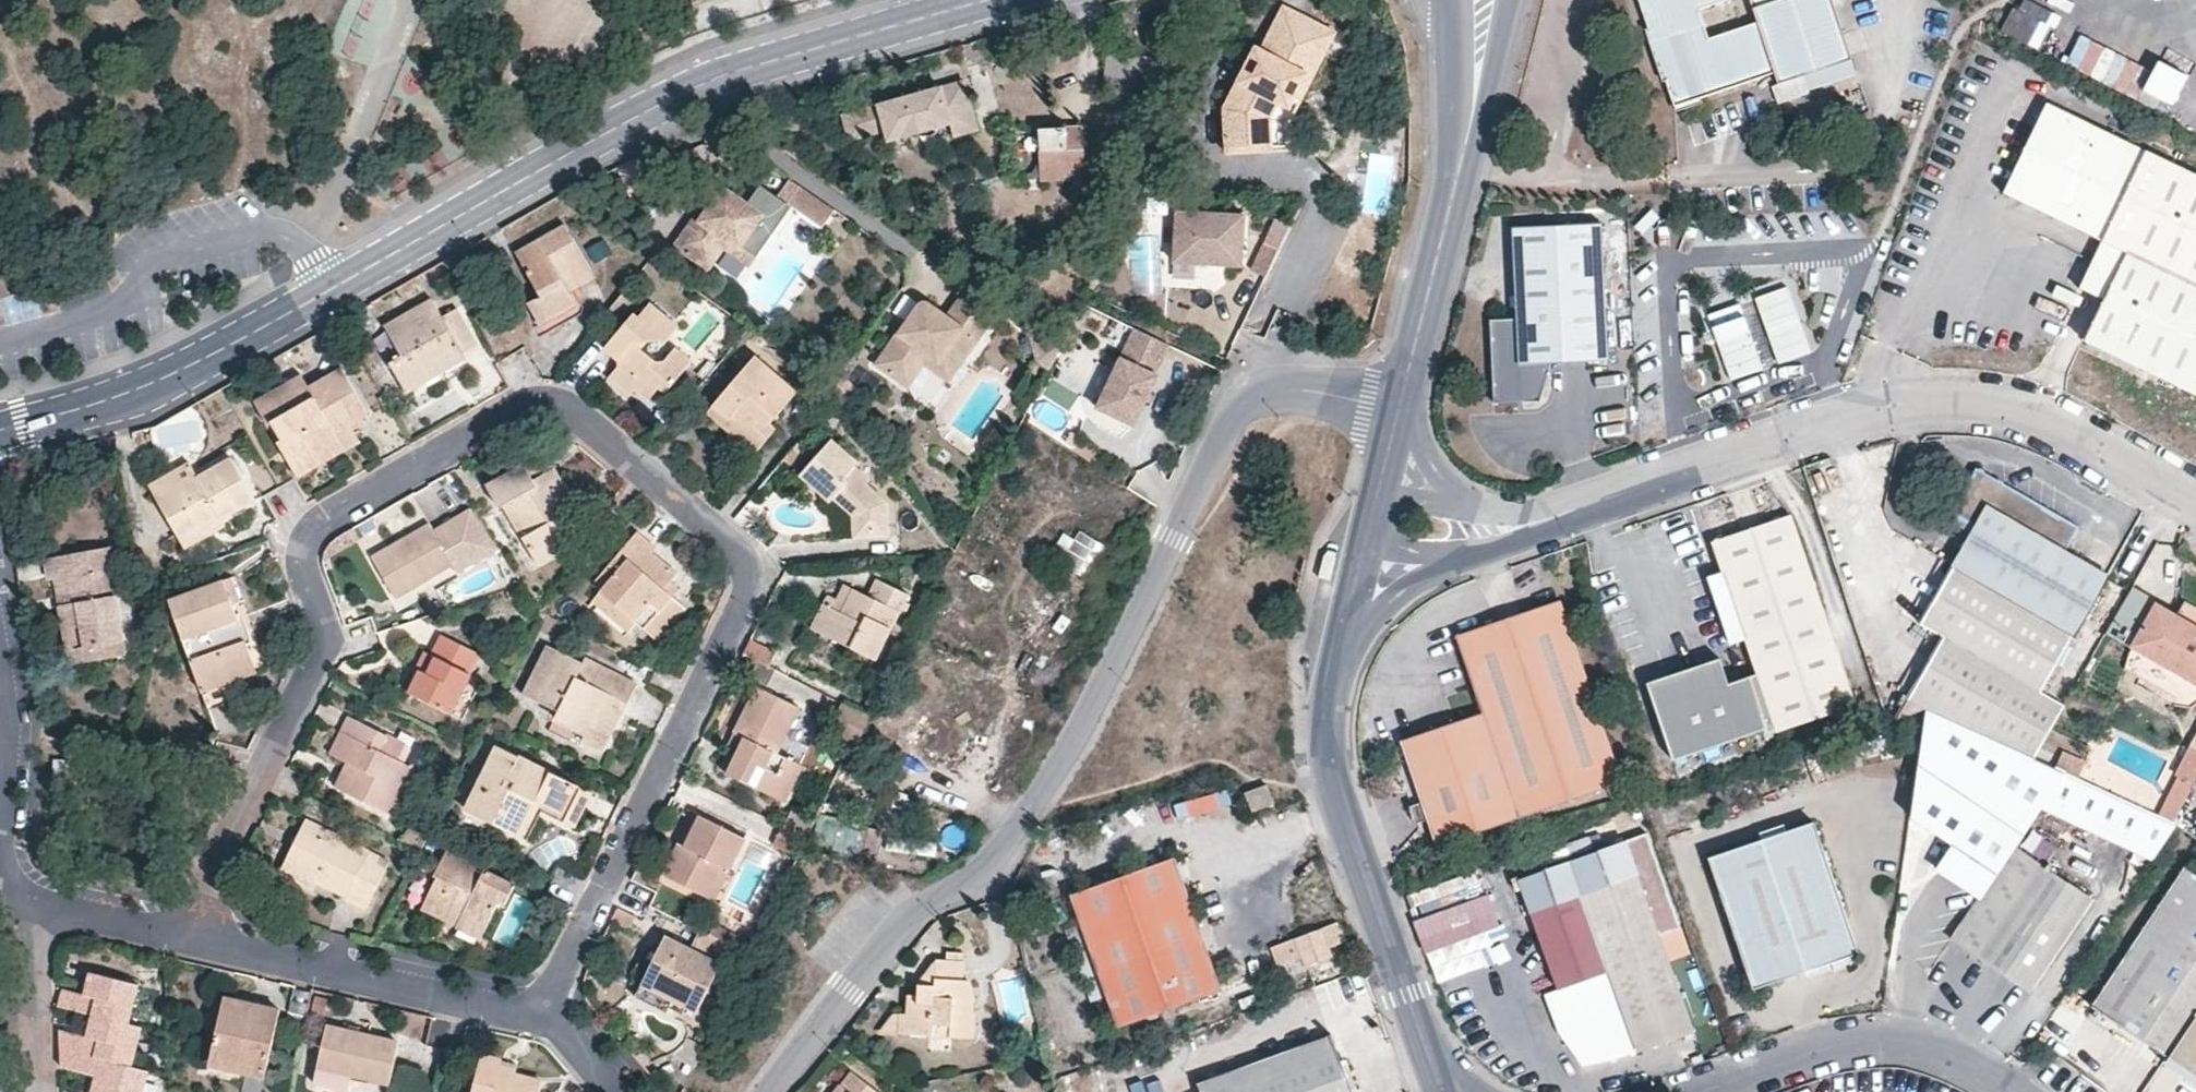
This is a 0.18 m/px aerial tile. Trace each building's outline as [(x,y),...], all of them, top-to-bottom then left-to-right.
[(1648,29),(1661,25),(1675,64),(1661,69),(1673,106),(1774,72),(1778,83),(1819,69),(1796,0),(1749,0),(1757,23),(1708,39),(1697,10),(1727,0),(1638,0),(1648,29)] [(1830,0),(1796,0),(1819,69),(1850,59),(1830,0)] [(1326,60),(1338,35),(1286,11),(1265,56),(1259,53),(1230,115),(1242,159),(1285,148),(1279,125),(1286,111),(1292,97),(1306,103),(1316,81),(1322,84),(1332,63),(1326,60)] [(1661,69),(1675,64),(1661,25),(1648,29),(1661,69)] [(1344,38),(1338,35),(1326,60),(1332,63),(1344,38)] [(2167,111),(2184,72),(2153,58),(2149,67),(2080,36),(2067,67),(2167,111)] [(1316,81),(1306,103),(1312,106),(1322,84),(1316,81)] [(975,131),(961,83),(845,115),(841,117),(848,141),(882,132),(885,144),(945,128),(950,138),(975,131)] [(1292,97),(1286,111),(1299,117),(1306,103),(1292,97)] [(2000,195),(2101,244),(2129,257),(2105,309),(2088,346),(2114,358),(2195,179),(2195,178),(2040,106),(2000,195)] [(1083,129),(1042,132),(1044,181),(1085,179),(1083,129)] [(2114,358),(2195,396),(2195,179),(2114,358)] [(763,187),(749,205),(727,190),(721,194),(703,220),(699,219),(679,246),(707,265),(725,240),(744,251),(767,220),(780,229),(794,209),(790,205),(763,187)] [(836,212),(801,189),(790,205),(794,209),(824,229),(836,212)] [(1654,247),(1673,231),(1651,207),(1633,224),(1654,247)] [(1269,275),(1288,222),(1270,216),(1252,269),(1269,275)] [(1177,217),(1174,269),(1245,273),(1248,221),(1177,217)] [(727,249),(753,267),(780,229),(767,220),(744,251),(725,240),(707,265),(712,268),(727,249)] [(567,226),(517,254),(542,297),(529,304),(541,326),(576,306),(571,295),(567,287),(593,272),(567,226)] [(1602,226),(1513,231),(1518,322),(1491,323),(1496,407),(1536,405),(1542,399),(1551,367),(1609,363),(1602,226)] [(2105,309),(2129,257),(2101,244),(2076,295),(2105,309)] [(571,295),(580,289),(597,279),(593,272),(567,287),(571,295)] [(1001,298),(978,282),(964,298),(987,317),(1001,298)] [(1739,305),(1708,315),(1731,382),(1816,353),(1792,284),(1754,298),(1756,303),(1741,309),(1739,305)] [(897,377),(920,349),(941,362),(968,329),(982,340),(994,323),(987,317),(964,298),(961,296),(947,315),(924,299),(876,359),(897,377)] [(444,372),(437,361),(459,348),(463,355),(478,347),(476,342),(457,311),(443,318),(434,302),(387,329),(404,357),(390,364),(407,394),(444,372)] [(666,363),(658,363),(643,349),(649,342),(661,340),(665,344),(667,342),(678,327),(652,305),(644,313),(639,309),(606,349),(623,364),(609,379),(631,397),(637,391),(649,402),(661,389),(667,394),(693,363),(677,349),(666,363)] [(1069,337),(1042,321),(1035,334),(1041,356),(1054,363),(1069,337)] [(1169,342),(1139,328),(1099,405),(1137,422),(1163,373),(1153,367),(1159,358),(1162,360),(1165,361),(1173,344),(1169,342)] [(950,380),(954,376),(982,340),(968,329),(941,362),(920,349),(897,377),(905,382),(923,361),(950,380)] [(595,372),(607,354),(589,343),(578,361),(595,372)] [(463,355),(459,348),(437,361),(444,372),(466,360),(463,355)] [(1165,361),(1162,360),(1159,358),(1153,367),(1160,370),(1165,361)] [(715,405),(749,435),(761,422),(768,426),(773,422),(795,397),(796,393),(760,361),(755,359),(715,405)] [(332,449),(328,440),(351,428),(369,416),(343,368),(309,387),(302,376),(256,403),(269,426),(274,424),(283,441),(279,444),(294,471),(332,449)] [(715,405),(707,414),(757,455),(780,430),(773,422),(768,426),(761,422),(749,435),(715,405)] [(294,471),(299,479),(360,444),(351,428),(328,440),(332,449),(294,471)] [(832,502),(836,499),(856,516),(856,538),(890,537),(890,504),(869,486),(872,482),(856,470),(859,464),(832,441),(801,475),(816,488),(832,502)] [(554,469),(545,454),(525,465),(534,481),(554,469)] [(158,501),(179,539),(220,516),(223,520),(256,501),(231,459),(196,479),(158,501)] [(504,507),(512,502),(530,534),(524,539),(539,566),(563,551),(560,544),(578,533),(563,506),(573,501),(554,469),(534,481),(525,465),(488,487),(501,509),(504,507)] [(151,489),(158,501),(196,479),(189,467),(151,489)] [(1974,530),(1954,564),(2075,633),(2107,576),(2066,553),(2079,529),(1973,471),(1949,515),(1974,530)] [(573,501),(563,506),(578,533),(588,527),(573,501)] [(524,539),(530,534),(512,502),(504,507),(524,539)] [(458,573),(499,549),(473,510),(435,532),(431,525),(374,558),(395,598),(453,566),(458,573)] [(179,539),(184,547),(225,525),(223,520),(220,516),(179,539)] [(1778,732),(1857,706),(1792,518),(1715,544),(1725,575),(1747,641),(1778,732)] [(1087,572),(1103,544),(1073,526),(1056,554),(1087,572)] [(674,598),(665,589),(672,582),(679,574),(654,553),(657,548),(638,533),(598,581),(604,588),(600,592),(637,622),(659,640),(686,607),(674,598)] [(2143,591),(2173,594),(2178,547),(2148,544),(2143,591)] [(68,576),(74,605),(59,607),(67,652),(123,642),(115,598),(120,597),(111,547),(72,555),(75,574),(68,576)] [(75,574),(72,555),(45,560),(48,579),(54,578),(68,576),(75,574)] [(1954,564),(1920,625),(2042,692),(2075,633),(1954,564)] [(1725,575),(1708,580),(1731,646),(1747,641),(1725,575)] [(68,576),(54,578),(59,607),(74,605),(68,576)] [(825,605),(813,630),(876,661),(908,595),(879,580),(870,597),(853,589),(842,614),(834,609),(825,605)] [(225,581),(170,601),(198,682),(201,682),(253,663),(225,581)] [(674,598),(681,591),(672,582),(665,589),(674,598)] [(853,589),(847,586),(834,609),(842,614),(853,589)] [(2128,627),(2146,595),(2132,587),(2114,619),(2128,627)] [(600,592),(594,601),(630,631),(637,622),(600,592)] [(2171,613),(2195,626),(2195,606),(2181,598),(2171,613)] [(1455,634),(1481,712),(1402,739),(1438,844),(1622,781),(1559,599),(1455,634)] [(2171,613),(2151,602),(2128,645),(2195,683),(2195,626),(2171,613)] [(2063,705),(2042,692),(1920,625),(1916,630),(1940,643),(1898,719),(1923,713),(2011,750),(2034,759),(2063,705)] [(426,653),(418,671),(421,674),(411,694),(452,714),(472,675),(481,655),(443,636),(433,656),(426,653)] [(777,653),(753,640),(746,653),(770,666),(777,653)] [(67,652),(69,667),(126,657),(123,642),(67,652)] [(550,647),(527,695),(560,713),(557,720),(587,735),(591,727),(611,737),(622,714),(619,712),(611,708),(616,699),(624,702),(633,683),(587,659),(584,664),(550,647)] [(1675,769),(1778,734),(1759,677),(1727,688),(1718,662),(1646,687),(1675,769)] [(624,702),(630,704),(639,686),(633,683),(624,702)] [(803,766),(795,762),(779,754),(801,707),(760,687),(736,735),(746,740),(740,751),(728,775),(786,803),(803,766)] [(624,702),(616,699),(611,708),(619,712),(624,702)] [(859,744),(872,718),(843,703),(830,729),(859,744)] [(1952,844),(1934,871),(1978,900),(2014,846),(2039,806),(2155,858),(2176,826),(2062,773),(2034,759),(2011,750),(1923,713),(1908,818),(1952,844)] [(332,755),(348,764),(359,769),(347,793),(391,815),(415,768),(399,759),(380,750),(386,736),(350,719),(332,755)] [(587,735),(585,741),(604,750),(611,737),(591,727),(587,735)] [(736,735),(731,746),(740,751),(746,740),(736,735)] [(399,759),(405,745),(386,736),(380,750),(399,759)] [(513,833),(525,812),(535,816),(541,803),(559,812),(555,819),(565,823),(583,788),(512,753),(500,747),(468,810),(513,833)] [(2195,775),(2195,750),(2191,748),(2159,818),(2176,826),(2195,787),(2191,785),(2195,775)] [(2076,773),(2081,758),(2060,751),(2055,766),(2076,773)] [(52,784),(66,784),(67,762),(53,761),(52,784)] [(359,769),(348,764),(336,788),(347,793),(359,769)] [(1273,803),(1267,784),(1243,791),(1250,810),(1273,803)] [(565,823),(575,828),(593,793),(583,788),(565,823)] [(1227,789),(1172,801),(1176,818),(1231,806),(1227,789)] [(513,833),(529,840),(544,813),(555,819),(559,812),(541,803),(535,816),(525,812),(513,833)] [(823,810),(812,833),(869,858),(879,834),(823,810)] [(702,816),(696,813),(681,843),(687,847),(702,816)] [(693,878),(714,887),(724,867),(730,869),(745,838),(702,816),(687,847),(681,843),(665,876),(688,887),(693,878)] [(318,885),(319,882),(346,896),(345,899),(367,910),(389,864),(306,822),(283,867),(318,885)] [(1752,989),(1856,954),(1813,823),(1707,859),(1752,989)] [(1978,900),(1950,941),(2026,992),(2090,898),(2014,846),(1978,900)] [(453,913),(455,909),(465,913),(459,928),(483,939),(501,902),(507,904),(516,885),(448,852),(436,875),(438,878),(427,900),(453,913)] [(1170,860),(1067,899),(1114,1027),(1218,991),(1179,885),(1170,860)] [(315,891),(318,885),(283,867),(280,873),(315,891)] [(693,878),(688,887),(715,901),(730,869),(724,867),(714,887),(693,878)] [(1476,868),(1408,894),(1418,921),(1486,894),(1476,868)] [(2161,901),(2091,1007),(2195,1077),(2195,879),(2182,870),(2161,901)] [(1581,897),(1609,971),(1638,1049),(1692,1029),(1637,876),(1581,897)] [(1581,897),(1528,917),(1555,992),(1609,971),(1581,897)] [(455,909),(453,913),(427,900),(422,910),(451,924),(459,928),(465,913),(455,909)] [(1306,966),(1328,958),(1325,949),(1340,944),(1334,926),(1297,939),(1306,966)] [(648,976),(644,984),(674,998),(688,1004),(700,1011),(730,944),(702,930),(691,951),(666,938),(658,953),(648,976)] [(964,980),(965,964),(938,962),(927,977),(964,980)] [(57,1008),(92,1016),(129,1025),(138,985),(96,975),(90,973),(84,995),(63,990),(57,1008)] [(934,1036),(934,1026),(951,1027),(951,1037),(973,1038),(975,1016),(967,1007),(967,1001),(976,1002),(970,981),(964,980),(927,977),(920,985),(927,987),(926,997),(918,996),(911,995),(910,1014),(904,1014),(902,1034),(934,1036)] [(644,984),(635,1001),(665,1017),(667,1015),(671,1008),(674,998),(644,984)] [(927,987),(920,985),(918,996),(926,997),(927,987)] [(231,1068),(265,1075),(280,1010),(225,998),(212,1054),(210,1063),(231,1068)] [(674,998),(671,1008),(683,1014),(688,1004),(674,998)] [(967,1001),(967,1007),(975,1016),(976,1002),(967,1001)] [(904,1014),(896,1013),(882,1033),(902,1034),(904,1014)] [(74,1053),(108,1062),(131,1067),(141,1028),(129,1025),(92,1016),(87,1038),(59,1031),(59,1051),(74,1053)] [(934,1026),(934,1036),(951,1037),(951,1027),(934,1026)] [(350,1090),(353,1082),(355,1074),(371,1078),(391,1082),(401,1044),(328,1027),(315,1082),(350,1090)] [(1328,1041),(1198,1087),(1200,1091),(1346,1091),(1328,1041)] [(148,1071),(131,1067),(108,1062),(74,1053),(59,1051),(60,1068),(95,1077),(92,1091),(143,1091),(148,1071)] [(543,1082),(516,1076),(500,1072),(502,1066),(502,1061),(482,1057),(474,1091),(541,1091),(543,1082)] [(210,1063),(209,1069),(230,1075),(231,1068),(210,1063)] [(516,1076),(517,1070),(502,1066),(500,1072),(516,1076)] [(855,1073),(840,1091),(879,1091),(855,1073)]
